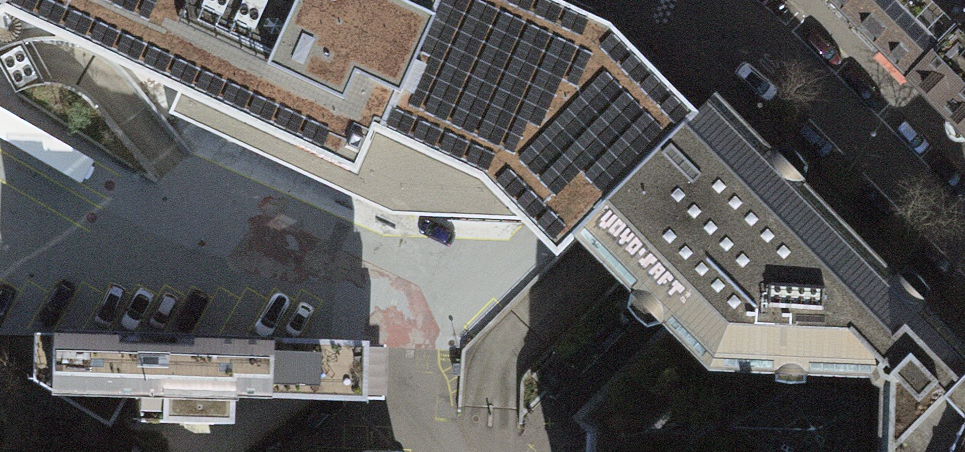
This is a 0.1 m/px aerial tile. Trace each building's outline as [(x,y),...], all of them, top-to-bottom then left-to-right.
[(479,179),(520,220),(521,221),(539,239),(557,257),(576,238),(574,237),(695,117),(678,100),(661,82),(609,30),(544,0),(0,0),(0,2),(4,7),(4,13),(178,93),(222,113),(225,122),(233,128),(243,131),(253,127),(367,179),(385,137),(479,179)] [(964,25),(964,0),(831,0),(911,80),(964,25)] [(911,80),(964,134),(964,25),(911,80)] [(520,220),(479,179),(385,137),(367,179),(253,127),(243,131),(233,128),(225,122),(222,113),(178,93),(168,114),(342,191),(392,216),(520,220)] [(574,237),(576,238),(596,259),(664,326),(573,417),(586,431),(592,432),(591,451),(964,451),(964,346),(964,345),(925,306),(895,275),(803,182),(773,152),(717,95),(695,117),(574,237)] [(366,346),(35,335),(33,383),(108,426),(127,395),(164,397),(163,423),(233,425),(234,395),(364,400),(366,346)] [(108,426),(33,383),(32,427),(39,438),(107,443),(108,426)]
